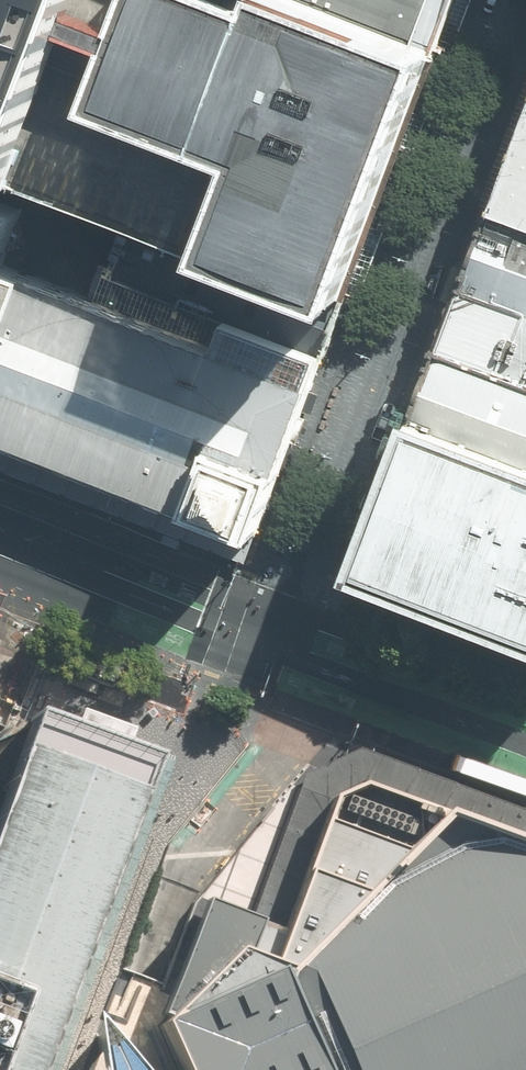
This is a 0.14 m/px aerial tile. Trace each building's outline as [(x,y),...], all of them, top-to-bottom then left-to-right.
[(25,170),(90,0),(0,0),(0,160),(25,170)] [(351,296),(396,176),(461,0),(90,0),(25,170),(140,216),(351,296)] [(488,207),(525,222),(525,104),(488,207)] [(3,262),(6,255),(22,212),(0,204),(0,261),(3,262)] [(488,207),(433,353),(525,385),(525,222),(488,207)] [(259,534),(285,468),(351,296),(140,216),(126,253),(118,274),(102,268),(100,272),(93,290),(91,295),(66,286),(46,278),(30,272),(3,262),(0,261),(0,436),(190,508),(225,521),(259,534)] [(433,353),(352,569),(525,633),(525,385),(433,353)] [(149,765),(33,722),(14,774),(0,811),(0,1069),(37,1069),(149,765)] [(450,818),(357,786),(332,800),(321,832),(316,846),(312,858),(308,871),(303,883),(299,896),(287,929),(226,908),(207,902),(166,1005),(164,1022),(185,1069),(525,1069),(525,847),(450,818)]
